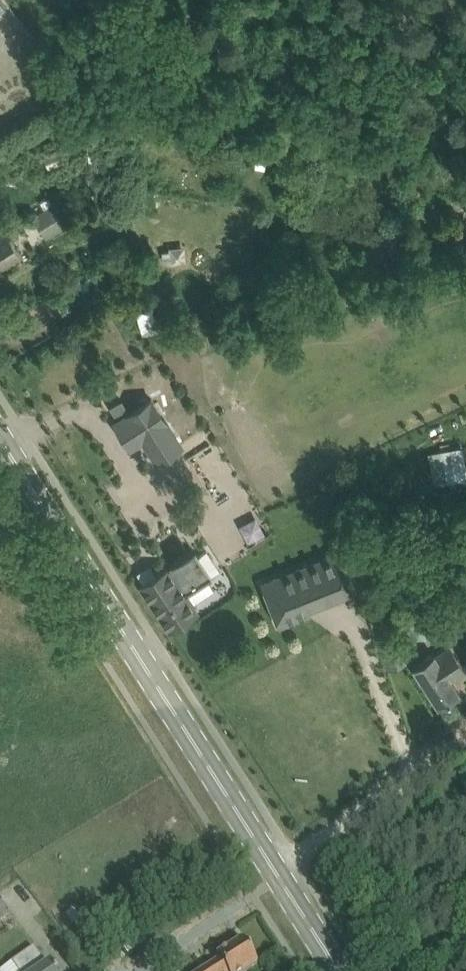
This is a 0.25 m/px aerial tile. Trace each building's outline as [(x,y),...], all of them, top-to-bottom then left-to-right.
[(61,149),(41,155),(46,168),(65,161),(61,149)] [(54,202),(33,216),(46,238),(56,232),(60,239),(73,231),(54,202)] [(8,232),(14,241),(23,235),(17,226),(8,232)] [(19,250),(6,228),(0,232),(0,263),(19,250)] [(158,305),(138,310),(143,332),(164,327),(158,305)] [(128,375),(91,398),(105,422),(119,413),(133,437),(157,422),(128,375)] [(443,472),(445,483),(465,480),(465,470),(465,468),(462,444),(439,447),(443,472)] [(193,546),(140,578),(135,582),(163,628),(197,607),(187,590),(210,575),(193,546)] [(263,582),(279,623),(309,611),(306,604),(351,586),(337,553),(263,582)] [(448,643),(413,665),(424,683),(439,705),(459,692),(454,684),(451,678),(465,669),(459,660),(448,643)] [(9,914),(0,901),(0,921),(9,914)] [(75,909),(66,914),(72,925),(81,920),(75,909)] [(258,966),(243,941),(217,957),(220,962),(205,970),(250,970),(258,966)] [(19,970),(54,970),(50,965),(48,966),(34,947),(13,962),(19,970)]
